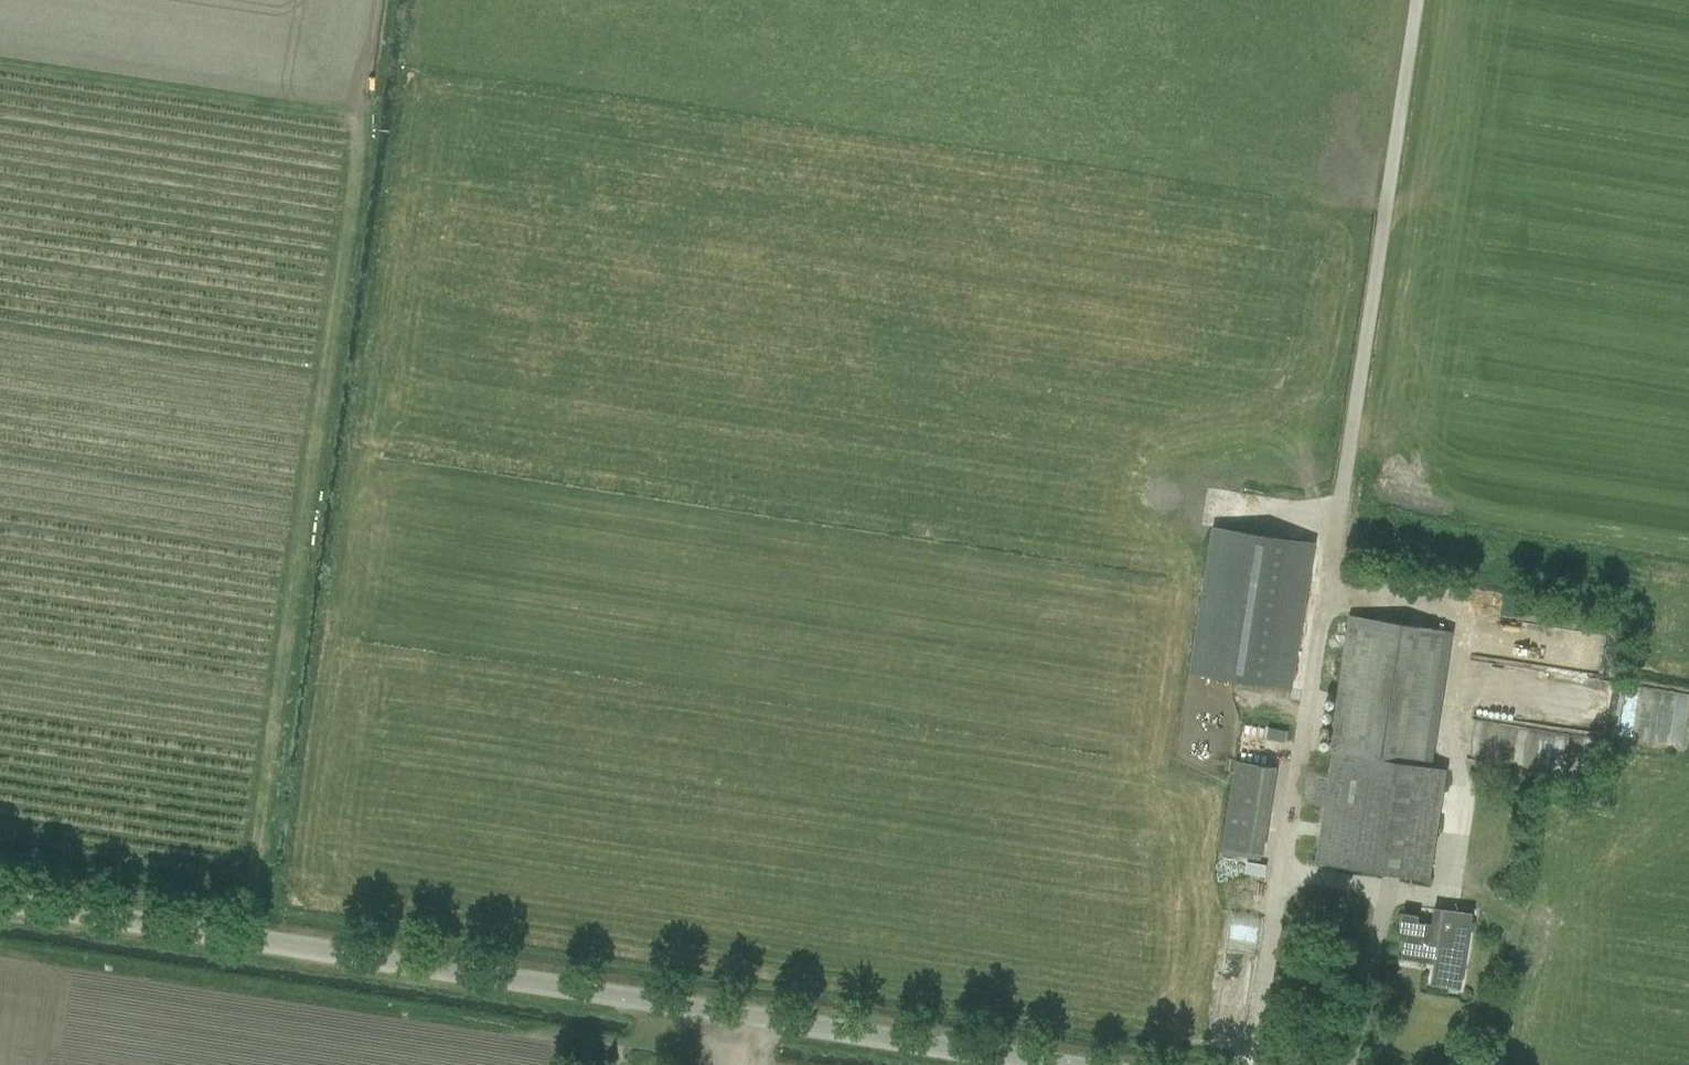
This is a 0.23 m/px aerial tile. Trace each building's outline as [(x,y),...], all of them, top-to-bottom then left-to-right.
[(1312,542),(1217,528),(1194,673),(1289,688),(1312,542)] [(1446,768),(1433,766),(1454,631),(1349,615),(1328,751),(1333,752),(1316,863),(1429,880),(1446,768)] [(1683,741),(1688,705),(1688,695),(1604,682),(1601,705),(1596,705),(1593,727),(1683,741)] [(1546,731),(1539,764),(1582,773),(1589,741),(1546,731)] [(1231,761),(1221,850),(1262,855),(1273,766),(1231,761)] [(1400,938),(1406,939),(1403,957),(1436,962),(1437,956),(1444,957),(1440,984),(1461,988),(1472,912),(1435,906),(1432,924),(1418,922),(1419,916),(1404,914),(1400,938)]
